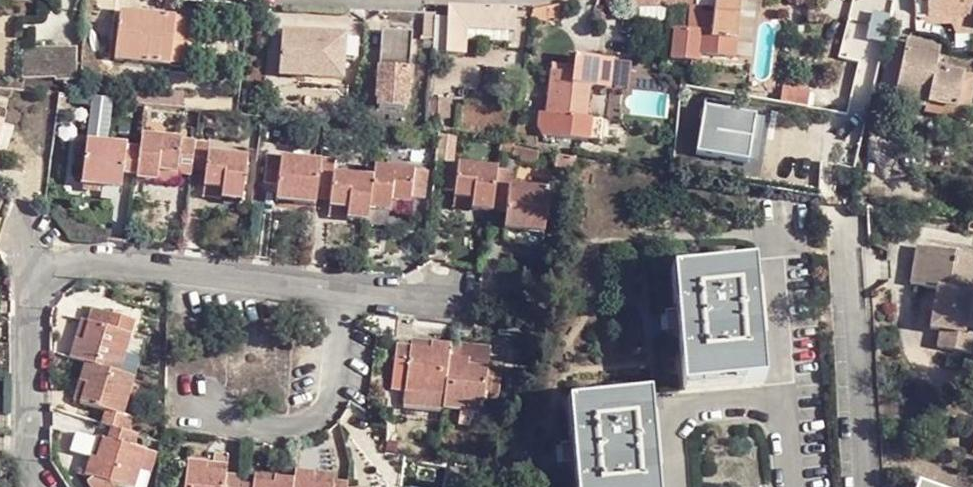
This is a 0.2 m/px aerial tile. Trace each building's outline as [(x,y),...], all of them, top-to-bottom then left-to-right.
[(624,8),(640,9),(665,9),(666,0),(625,0),(624,8)] [(665,9),(676,10),(676,0),(666,0),(665,9)] [(676,10),(699,9),(699,0),(676,0),(676,10)] [(714,9),(713,30),(712,33),(685,32),(683,55),(734,57),(738,0),(715,0),(714,9)] [(699,9),(714,9),(715,0),(699,0),(699,9)] [(939,0),(916,0),(917,21),(939,20),(939,0)] [(939,20),(972,19),(972,0),(939,0),(939,20)] [(564,5),(547,8),(546,18),(565,15),(564,5)] [(434,14),(431,54),(464,54),(467,28),(514,31),(515,10),(446,7),(445,14),(434,14)] [(665,9),(640,9),(639,23),(664,23),(665,9)] [(169,65),(175,19),(121,13),(115,59),(169,65)] [(884,44),(890,18),(872,15),(865,40),(884,44)] [(186,20),(175,19),(169,65),(181,66),(186,20)] [(281,29),(280,65),(315,67),(314,76),(343,78),(344,56),(345,34),(345,30),(281,29)] [(345,34),(344,56),(357,57),(358,36),(345,34)] [(411,35),(381,34),(378,112),(408,113),(411,35)] [(929,104),(930,99),(958,105),(961,94),(972,96),(972,92),(972,77),(938,67),(942,45),(907,38),(893,95),(929,104)] [(76,49),(23,48),(23,78),(77,80),(76,49)] [(534,110),(532,133),(594,140),(597,117),(581,116),(586,88),(601,89),(604,59),(573,56),(571,71),(553,70),(547,112),(534,110)] [(315,67),(280,65),(280,75),(314,76),(315,67)] [(930,99),(929,104),(927,111),(965,121),(972,96),(961,94),(958,105),(930,99)] [(426,99),(420,135),(435,137),(435,120),(448,119),(449,99),(426,99)] [(137,170),(152,173),(154,165),(173,169),(174,158),(194,161),(209,163),(207,177),(228,181),(227,190),(244,192),(249,150),(212,145),(213,138),(143,128),(140,140),(87,134),(82,176),(118,180),(120,164),(138,166),(137,170)] [(334,195),(333,201),(353,203),(352,217),(352,218),(371,220),(372,210),(388,212),(390,203),(413,206),(414,198),(430,200),(433,171),(379,163),(377,173),(324,165),(324,160),(272,153),(268,182),(283,183),(281,198),(320,204),(321,193),(334,195)] [(174,158),(173,169),(192,170),(194,161),(174,158)] [(461,191),(460,198),(479,201),(478,209),(496,212),(497,208),(513,211),(510,226),(549,231),(554,190),(501,183),(502,171),(449,163),(446,189),(461,191)] [(154,165),(152,173),(172,176),(173,169),(154,165)] [(228,181),(207,177),(206,186),(227,190),(228,181)] [(479,201),(460,198),(458,206),(477,210),(478,209),(479,201)] [(353,203),(333,201),(331,212),(352,217),(353,203)] [(390,203),(388,212),(412,215),(413,206),(390,203)] [(952,274),(956,253),(918,248),(911,286),(935,290),(927,332),(940,334),(936,352),(963,357),(966,338),(956,335),(962,301),(967,278),(952,274)] [(972,257),(956,253),(952,274),(967,278),(972,257)] [(756,264),(673,270),(682,389),(766,383),(756,264)] [(967,278),(962,301),(972,303),(972,301),(972,279),(967,278)] [(82,385),(91,388),(86,403),(97,407),(92,422),(113,430),(107,447),(98,442),(96,444),(90,462),(84,459),(80,472),(123,486),(130,486),(133,477),(142,480),(148,459),(135,453),(140,439),(130,435),(136,418),(126,414),(150,341),(139,337),(143,325),(101,308),(87,344),(83,342),(77,360),(89,364),(82,385)] [(457,348),(417,342),(416,349),(401,346),(396,383),(410,385),(407,407),(486,419),(489,402),(505,403),(508,382),(472,376),(472,367),(456,366),(457,348)] [(91,388),(82,385),(77,400),(86,403),(91,388)] [(572,402),(578,486),(661,486),(655,396),(572,402)] [(90,462),(96,444),(89,442),(84,459),(90,462)] [(211,472),(191,468),(188,486),(228,486),(229,481),(209,479),(211,472)] [(229,475),(211,472),(209,479),(229,481),(229,475)] [(130,486),(139,486),(142,480),(133,477),(130,486)]
